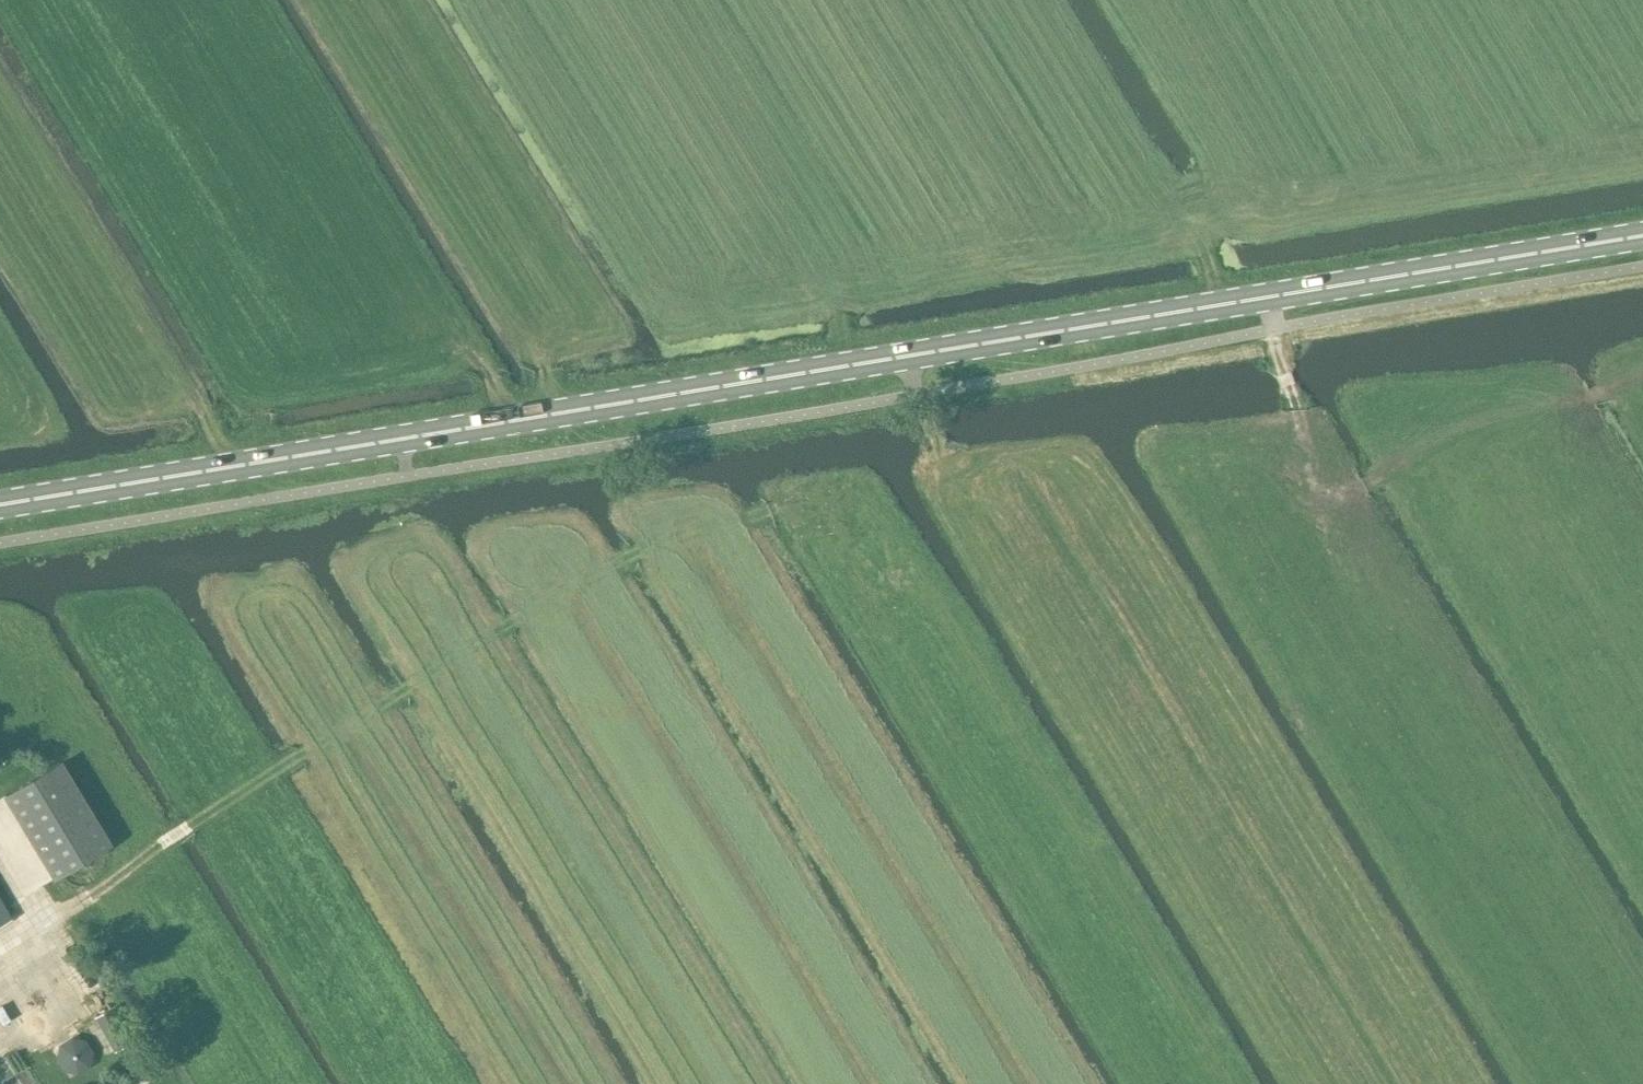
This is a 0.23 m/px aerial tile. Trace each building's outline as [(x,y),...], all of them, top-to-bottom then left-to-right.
[(68,870),(111,844),(61,762),(16,788),(3,796),(54,878),(68,870)] [(12,918),(0,897),(0,926),(12,918)]
